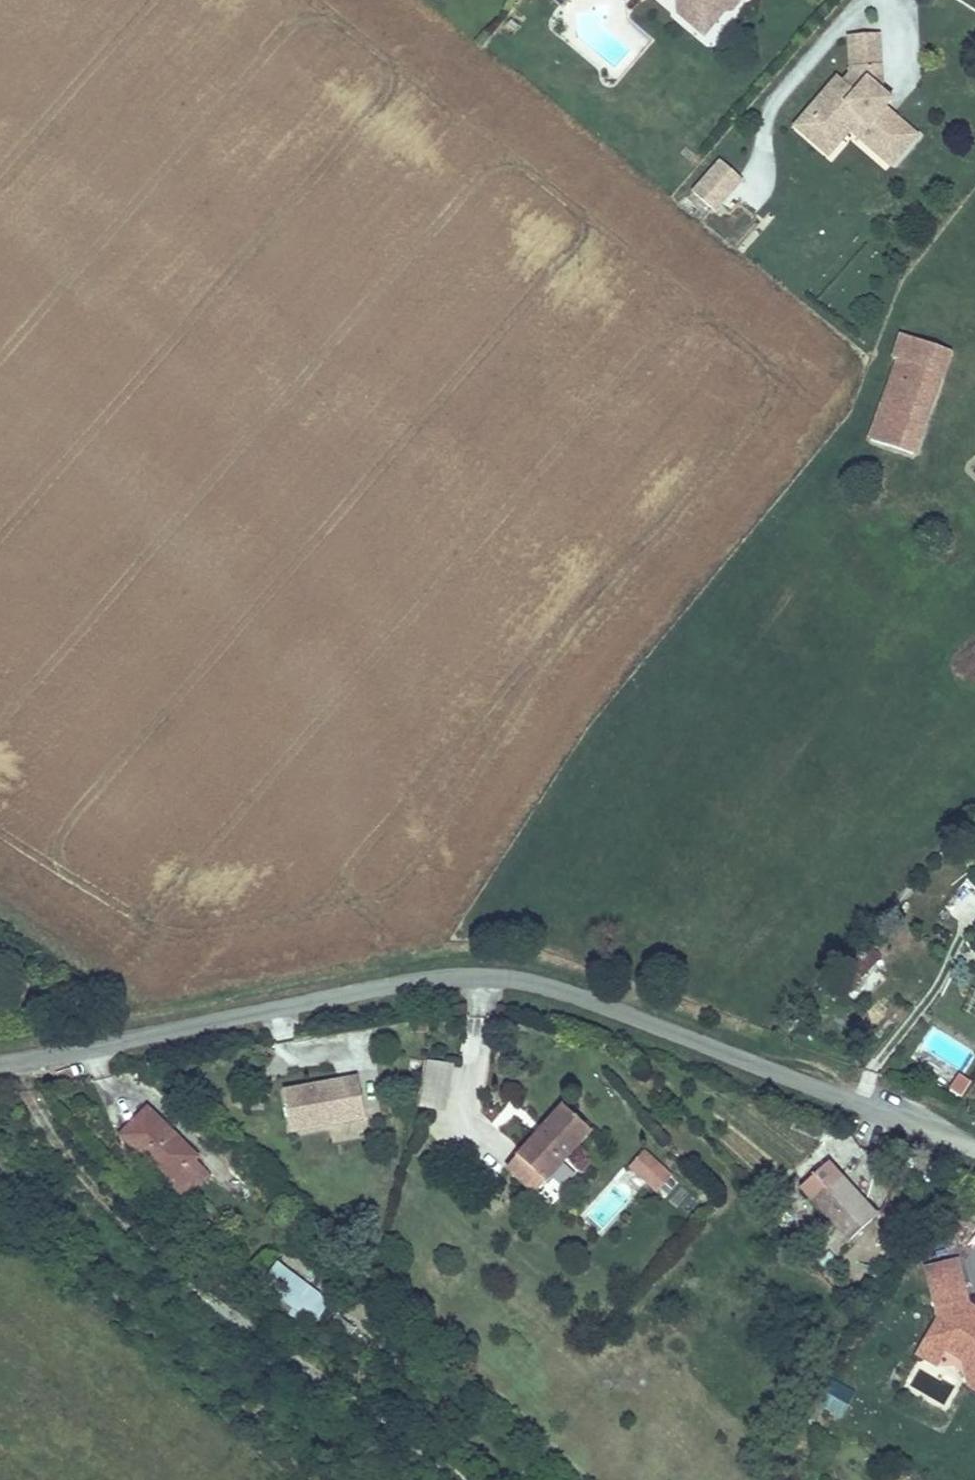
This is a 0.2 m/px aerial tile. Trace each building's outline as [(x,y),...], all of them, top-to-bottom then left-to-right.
[(693,40),(699,34),(713,34),(719,39),(727,29),(727,18),(745,1),(743,0),(651,0),(652,6),(670,5),(682,16),(682,30),(693,40)] [(727,18),(727,29),(734,28),(745,19),(745,1),(727,18)] [(699,34),(693,40),(707,52),(719,39),(713,34),(699,34)] [(862,53),(863,75),(855,84),(811,133),(839,158),(851,145),(891,181),(918,152),(885,123),(876,115),(884,107),(880,103),(884,100),(884,53),(862,53)] [(811,133),(855,84),(849,79),(795,142),(828,171),(839,158),(811,133)] [(894,116),(884,107),(876,115),(885,123),(894,116)] [(744,198),(723,179),(696,211),(717,230),(744,198)] [(890,355),(942,371),(950,348),(888,328),(880,352),(890,355)] [(942,371),(890,355),(861,437),(912,453),(942,371)] [(855,949),(832,975),(847,989),(870,963),(855,949)] [(420,1108),(448,1109),(450,1061),(422,1060),(420,1108)] [(288,1136),(367,1119),(356,1072),(278,1089),(288,1136)] [(947,1089),(960,1097),(970,1080),(957,1072),(947,1089)] [(202,1155),(148,1101),(118,1131),(184,1198),(210,1172),(197,1159),(202,1155)] [(506,1169),(535,1194),(591,1131),(562,1106),(506,1169)] [(626,1167),(654,1194),(672,1175),(644,1148),(626,1167)] [(821,1222),(840,1242),(874,1212),(828,1160),(801,1182),(830,1213),(821,1222)] [(974,1353),(974,1304),(970,1301),(961,1258),(932,1265),(941,1314),(929,1335),(947,1347),(952,1339),(974,1353)] [(317,1321),(331,1298),(273,1263),(259,1286),(317,1321)] [(962,1356),(971,1383),(974,1377),(974,1353),(952,1339),(947,1347),(962,1356)]
